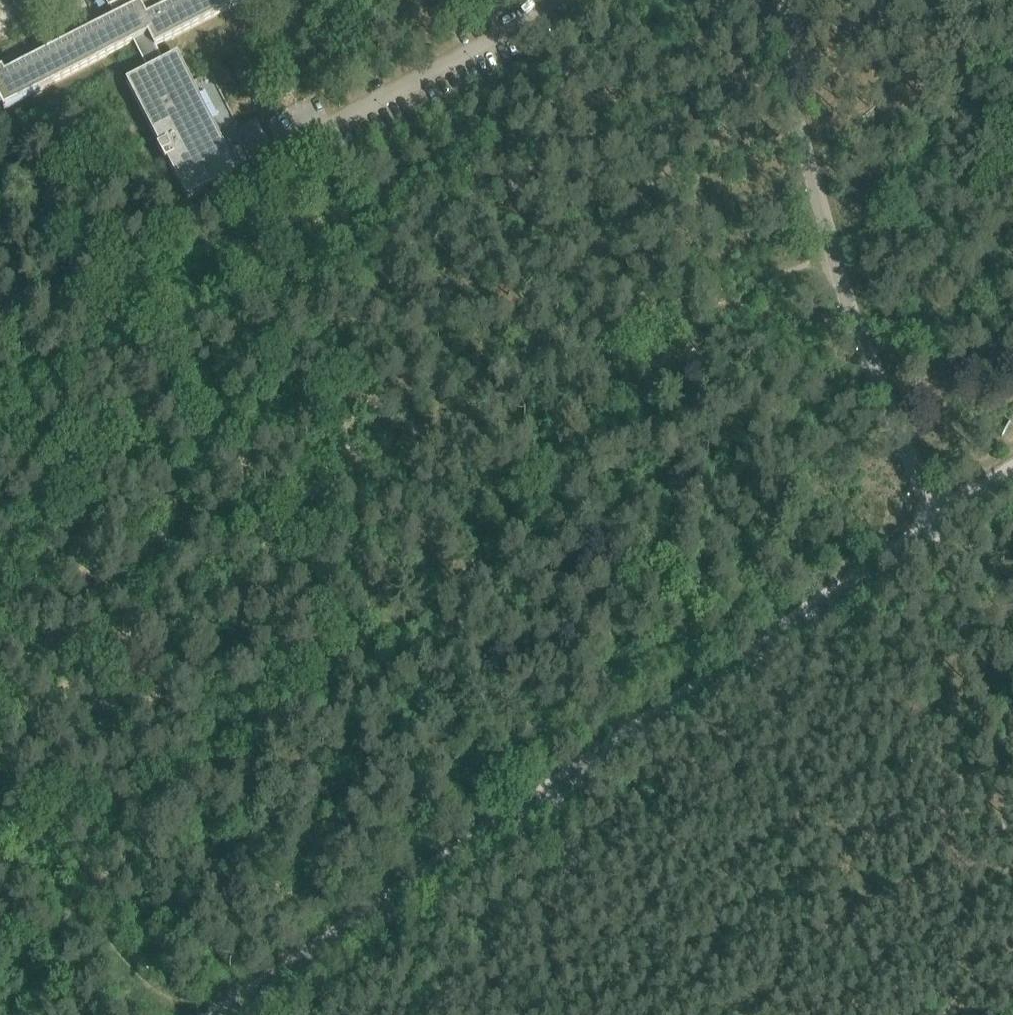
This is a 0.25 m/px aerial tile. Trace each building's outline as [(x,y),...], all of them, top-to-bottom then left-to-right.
[(109,8),(112,6),(117,16),(5,74),(2,69),(0,70),(0,102),(4,109),(134,42),(148,71),(127,82),(160,146),(158,147),(166,162),(168,161),(188,200),(239,174),(178,56),(164,63),(156,47),(246,0),(179,0),(162,9),(158,0),(105,0),(109,8)]
